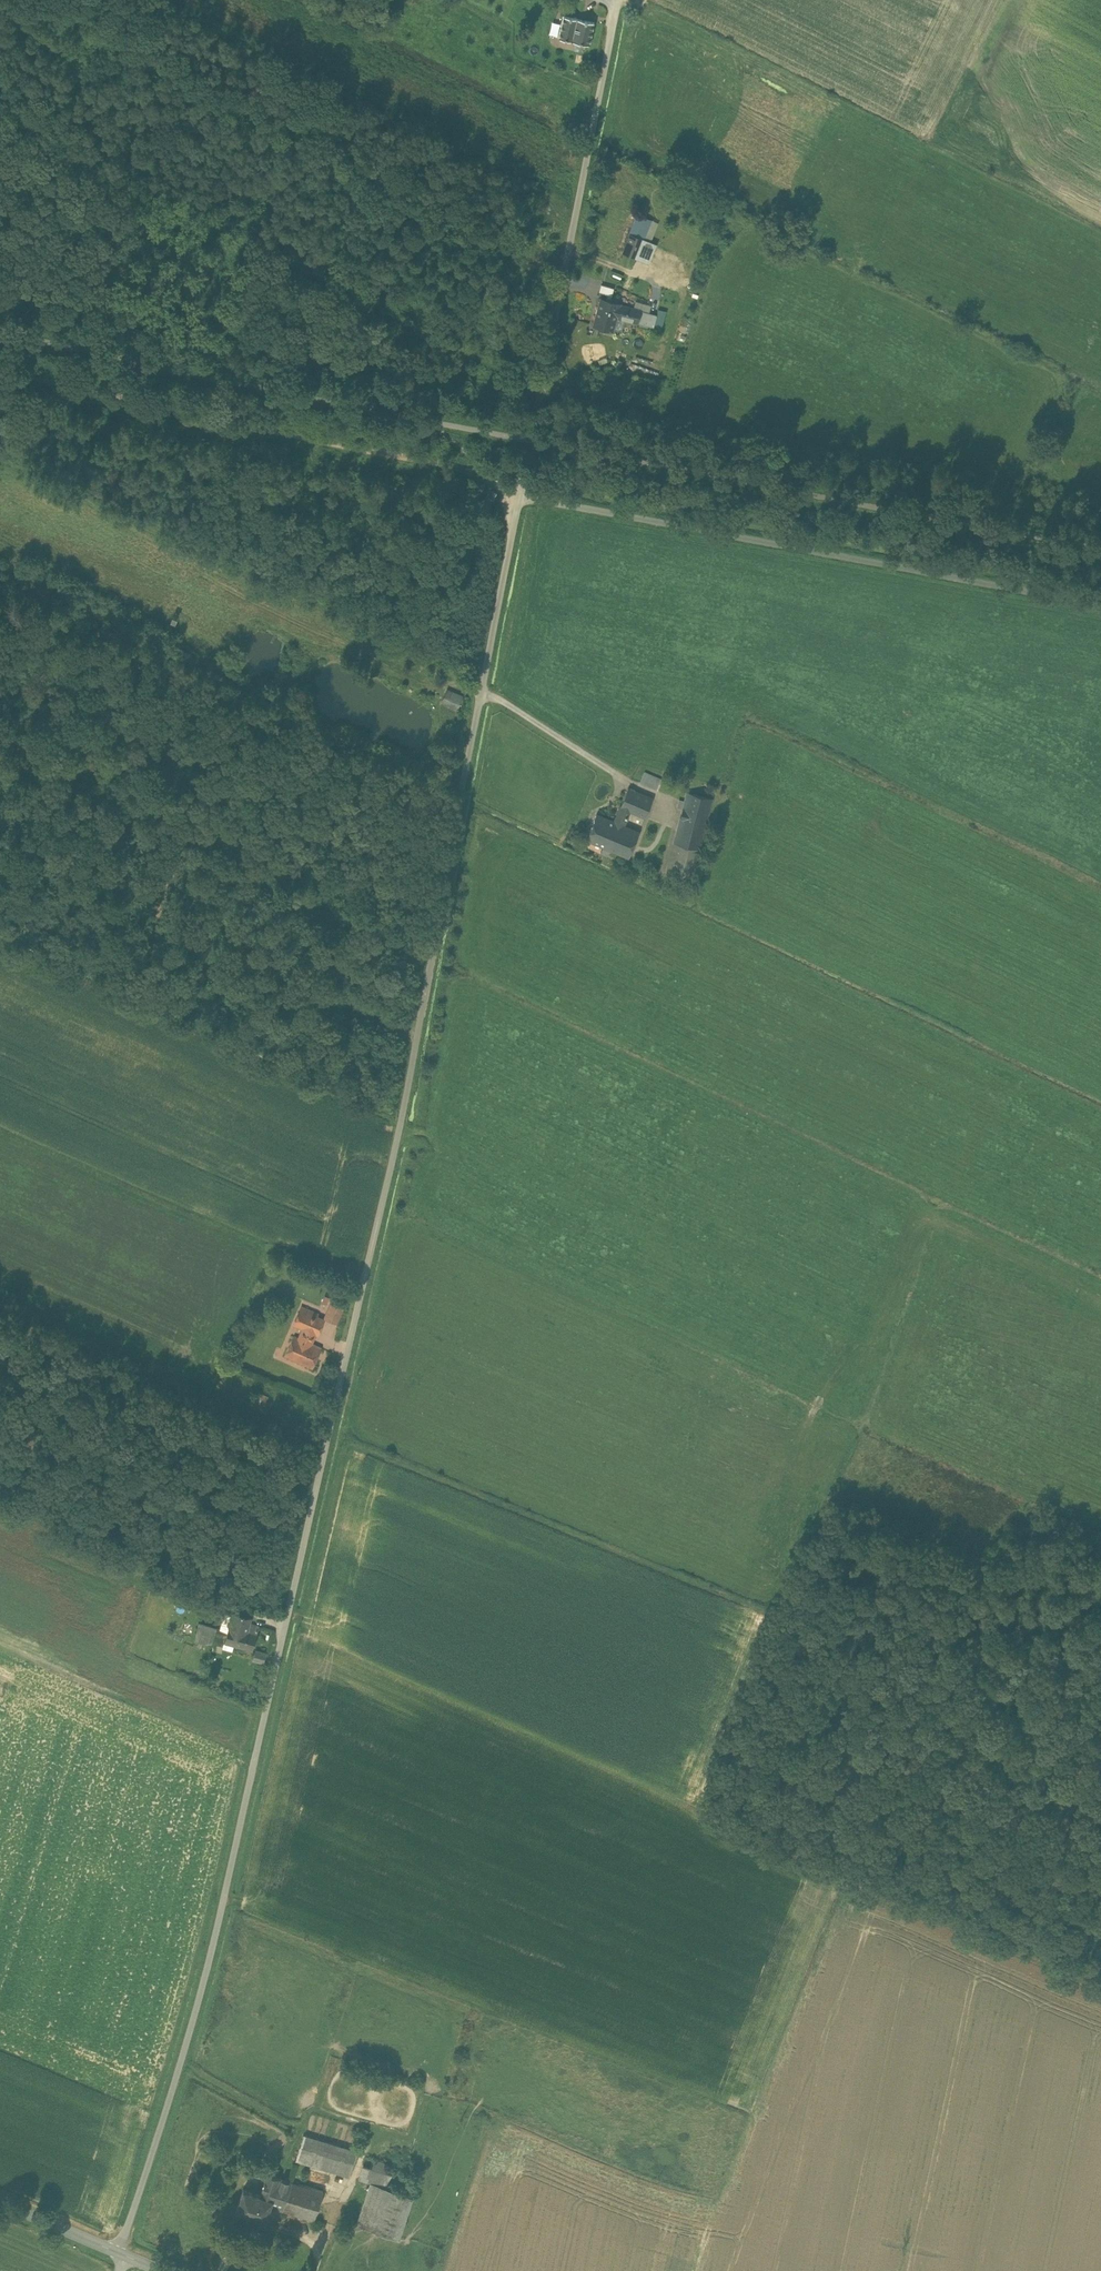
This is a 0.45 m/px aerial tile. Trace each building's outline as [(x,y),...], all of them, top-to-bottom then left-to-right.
[(577,19),(575,27),(561,24),(558,23),(555,36),(589,44),(594,22),(577,18),(577,19)] [(562,19),(561,24),(575,27),(577,19),(570,18),(562,19)] [(648,221),(638,217),(631,234),(642,238),(648,221)] [(642,238),(635,256),(649,262),(656,244),(650,242),(657,224),(648,221),(642,238)] [(642,238),(631,234),(624,252),(635,256),(642,238)] [(601,284),(600,291),(608,293),(612,295),(614,288),(601,284)] [(616,316),(619,304),(620,304),(611,301),(606,300),(602,299),(594,324),(612,329),(616,316)] [(642,303),(640,310),(648,312),(650,305),(642,303)] [(619,304),(616,316),(637,322),(640,310),(619,304)] [(648,312),(640,310),(637,322),(645,324),(648,312)] [(657,314),(648,312),(645,324),(660,328),(664,316),(657,314)] [(497,491),(490,488),(486,495),(493,499),(497,491)] [(462,702),(450,697),(446,704),(459,709),(462,702)] [(661,778),(644,771),(640,782),(656,789),(661,778)] [(653,798),(628,787),(614,820),(620,822),(624,824),(630,810),(645,816),(653,798)] [(687,791),(665,874),(691,881),(712,798),(687,791)] [(614,820),(597,812),(586,838),(603,846),(601,852),(607,854),(609,848),(620,822),(614,820)] [(620,822),(609,848),(628,856),(639,830),(624,824),(620,822)] [(343,1307),(331,1302),(324,1318),(336,1324),(343,1307)] [(305,1326),(316,1331),(318,1332),(323,1320),(301,1310),(295,1322),(305,1326)] [(316,1331),(305,1326),(300,1338),(311,1342),(316,1331)] [(311,1342),(300,1338),(294,1335),(286,1355),(313,1367),(322,1347),(311,1342)] [(270,1398),(257,1393),(253,1402),(266,1408),(270,1398)] [(175,1597),(178,1592),(164,1586),(162,1591),(175,1597)] [(227,1586),(224,1595),(230,1597),(233,1588),(227,1586)] [(243,1614),(233,1611),(228,1629),(225,1642),(234,1644),(253,1649),(259,1626),(249,1623),(251,1617),(243,1615),(243,1614)] [(213,1643),(218,1626),(200,1621),(195,1640),(213,1645),(213,1643)] [(225,1642),(228,1629),(218,1626),(213,1643),(221,1645),(222,1641),(225,1642)] [(213,1643),(213,1645),(212,1649),(222,1651),(223,1647),(232,1650),(234,1644),(225,1642),(222,1641),(221,1645),(213,1643)] [(255,1659),(266,1661),(268,1651),(256,1649),(255,1659)] [(358,2151),(304,2136),(296,2161),(349,2177),(358,2151)] [(366,2155),(363,2165),(390,2174),(393,2163),(366,2155)] [(390,2174),(363,2165),(358,2179),(370,2183),(384,2187),(392,2174),(390,2174)] [(272,2199),(269,2207),(286,2212),(294,2183),(267,2175),(260,2195),(272,2199)] [(322,2192),(294,2183),(286,2212),(313,2221),(322,2192)] [(384,2187),(370,2183),(356,2225),(398,2239),(413,2196),(384,2187)] [(272,2199),(260,2195),(242,2190),(235,2212),(255,2218),(254,2220),(262,2222),(262,2221),(265,2221),(269,2207),(272,2199)]
